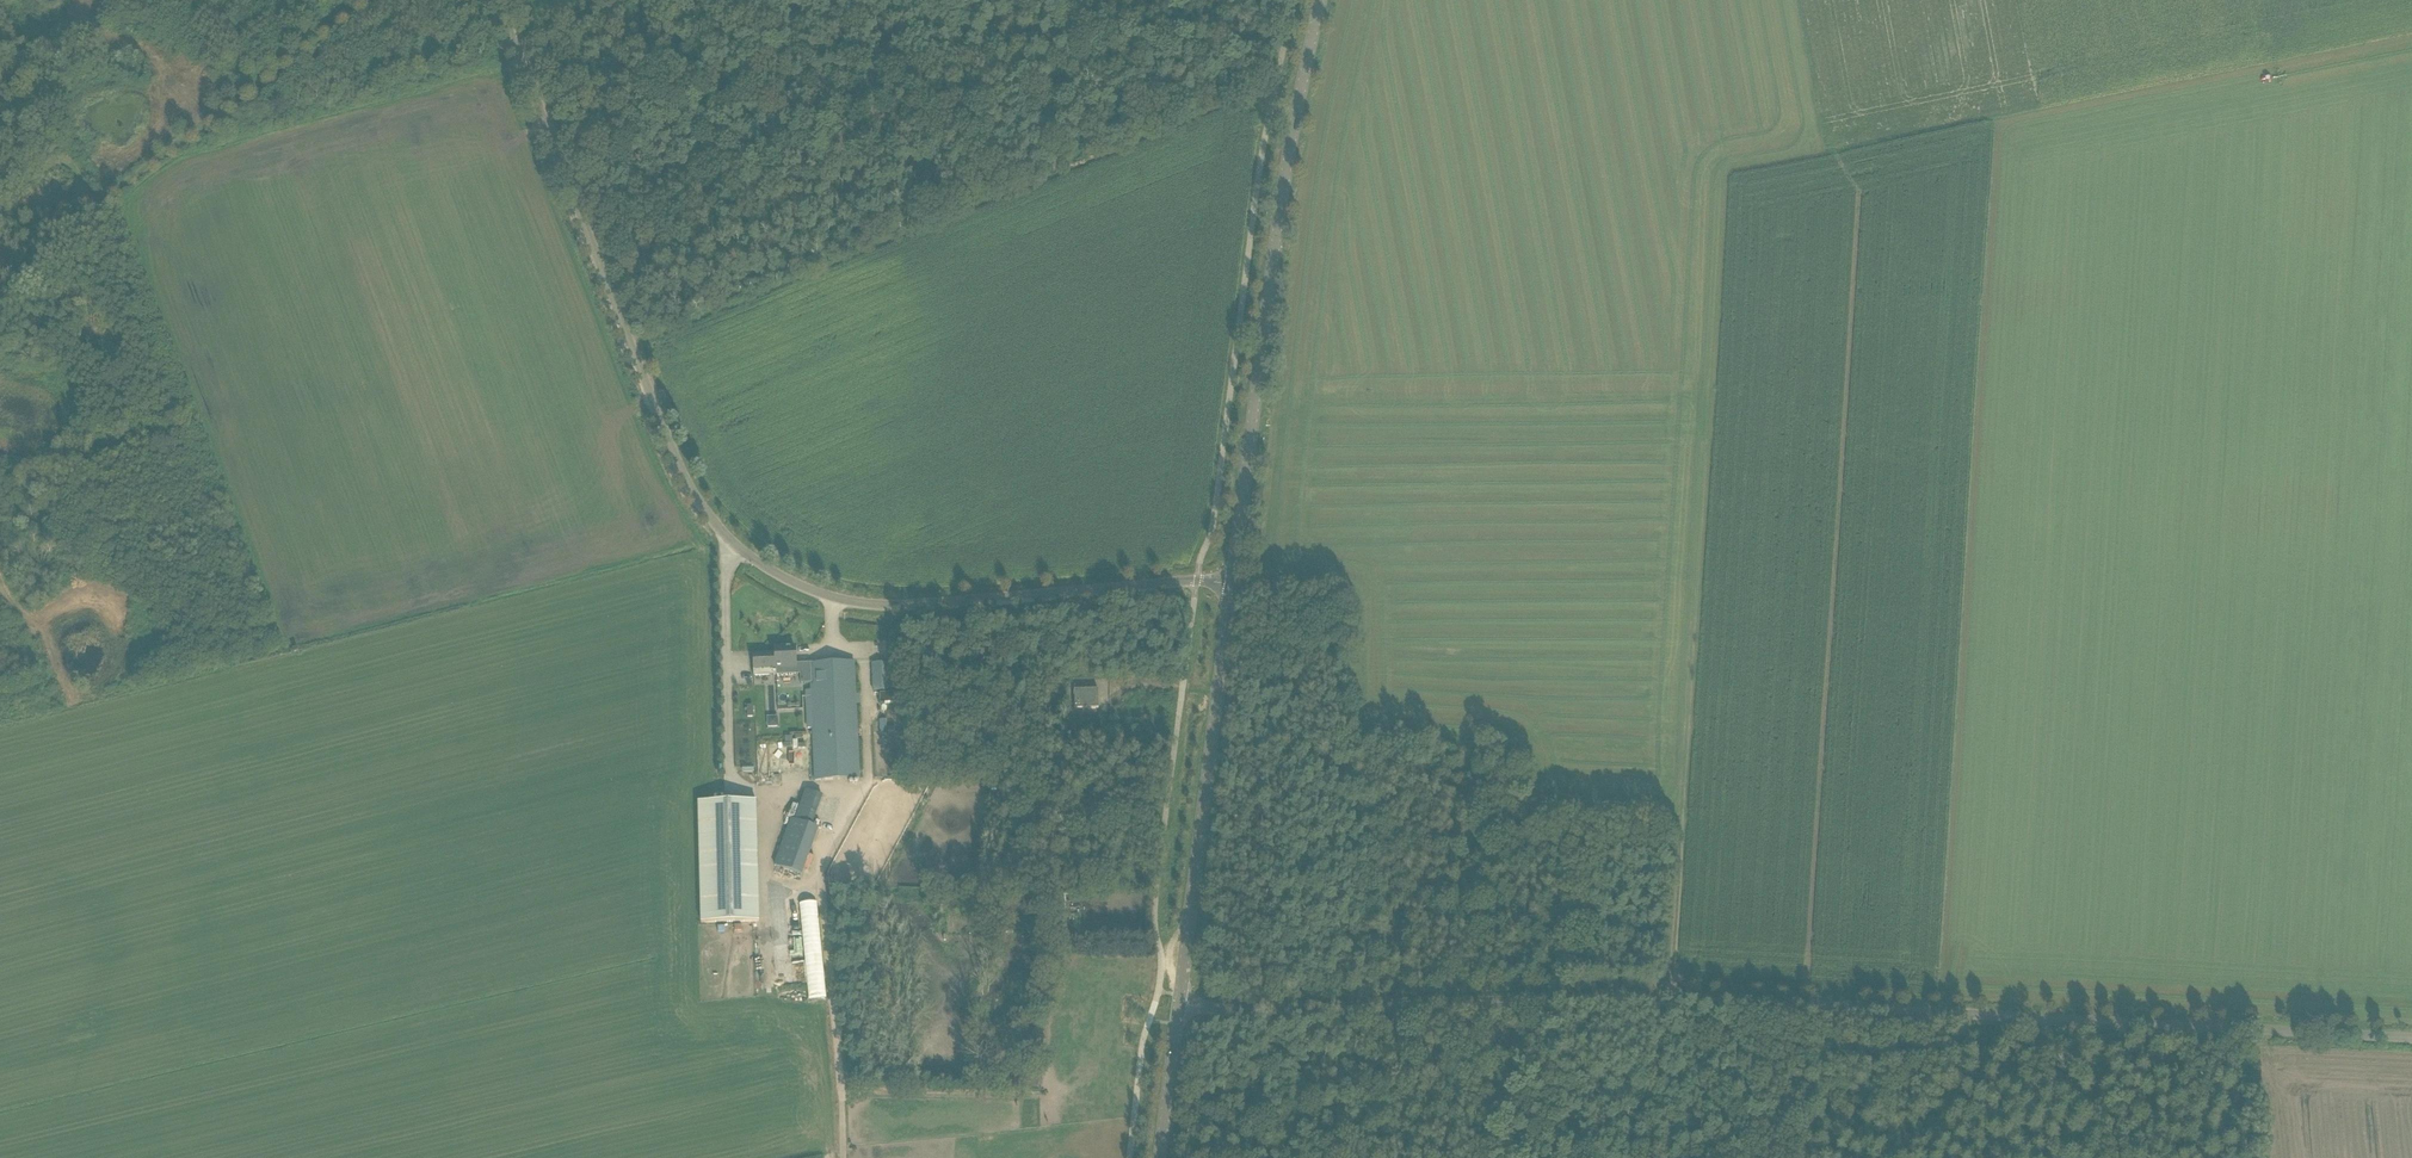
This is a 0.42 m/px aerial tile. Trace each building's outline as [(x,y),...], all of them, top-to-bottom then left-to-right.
[(763,653),(752,654),(753,677),(800,674),(800,684),(811,683),(810,664),(811,664),(810,663),(795,664),(795,660),(795,648),(774,649),(774,653),(763,653)] [(811,664),(810,664),(811,683),(815,781),(859,779),(854,662),(811,664)] [(872,691),(887,691),(886,662),(871,662),(872,691)] [(1074,690),(1074,709),(1098,708),(1098,689),(1074,690)] [(893,695),(880,696),(880,705),(893,705),(893,695)] [(879,720),(879,735),(887,735),(887,720),(879,720)] [(806,747),(755,748),(755,774),(807,773),(806,747)] [(812,826),(823,796),(805,790),(795,820),(790,819),(774,865),(802,875),(818,829),(812,826)] [(759,922),(756,801),(698,802),(700,923),(759,922)] [(824,998),(818,901),(800,902),(806,999),(824,998)]
